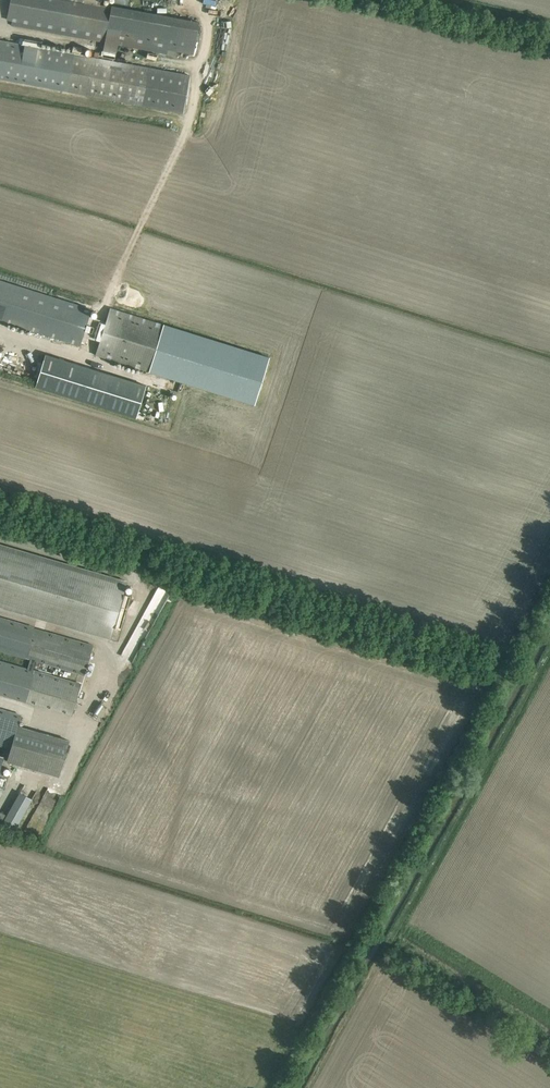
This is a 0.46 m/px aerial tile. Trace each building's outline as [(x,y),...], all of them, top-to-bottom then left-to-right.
[(7,20),(13,21),(12,26),(106,43),(104,50),(117,53),(118,45),(176,56),(177,51),(193,54),(199,20),(164,14),(111,4),(110,7),(100,5),(101,0),(11,0),(8,19),(7,20)] [(183,113),(190,76),(0,40),(0,79),(183,113)] [(56,336),(81,344),(92,309),(0,280),(0,319),(56,336)] [(166,325),(111,307),(96,354),(150,372),(166,325)] [(255,404),(269,357),(166,325),(158,349),(151,372),(255,404)] [(46,354),(37,384),(36,386),(137,417),(146,385),(46,354)] [(0,544),(0,607),(108,638),(108,637),(118,640),(132,594),(121,591),(124,580),(0,544)] [(159,587),(152,598),(159,603),(167,591),(159,587)] [(72,715),(81,683),(35,670),(33,669),(36,660),(85,675),(93,646),(35,628),(0,618),(0,649),(25,657),(26,657),(30,658),(28,668),(21,666),(0,660),(0,694),(26,701),(72,715)] [(11,749),(18,725),(21,716),(0,709),(0,745),(11,749)] [(5,789),(9,776),(0,773),(0,788),(5,789)]
